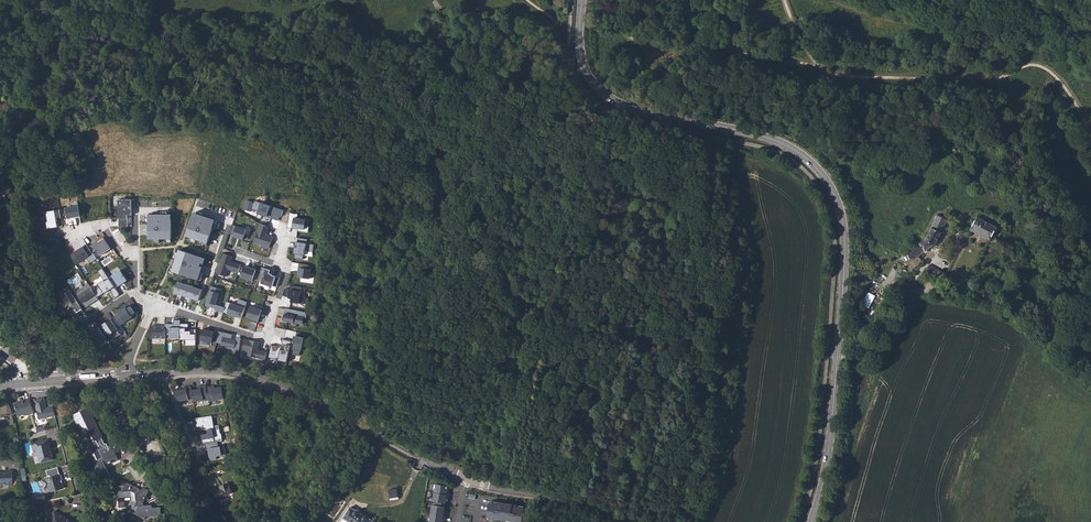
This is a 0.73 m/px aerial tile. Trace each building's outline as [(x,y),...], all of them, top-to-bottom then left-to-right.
[(2,203),(3,204),(9,203),(5,189),(0,190),(0,204),(2,203)] [(132,199),(119,199),(119,214),(124,214),(124,218),(119,218),(119,227),(127,227),(127,215),(132,215),(132,199)] [(267,217),(269,210),(270,207),(255,202),(254,203),(247,201),(244,210),(250,212),(251,210),(258,212),(257,214),(267,217)] [(67,219),(80,217),(78,202),(72,203),(73,207),(65,208),(67,219)] [(281,217),(283,211),(274,208),(273,211),(269,210),(267,217),(278,221),(279,217),(281,217)] [(46,229),(57,227),(53,210),(43,212),(46,229)] [(168,212),(161,211),(161,214),(163,214),(163,222),(171,222),(171,214),(168,214),(168,212)] [(191,220),(212,227),(215,228),(217,221),(202,216),(203,213),(197,211),(196,214),(193,213),(191,220)] [(289,212),(287,226),(292,226),(292,227),(298,228),(297,231),(308,232),(309,226),(304,226),(305,220),(297,218),(298,214),(294,214),(289,212)] [(163,222),(163,214),(161,214),(161,222),(151,222),(151,214),(148,215),(148,239),(171,239),(171,222),(163,222)] [(907,253),(917,267),(923,262),(920,257),(935,245),(948,221),(938,215),(926,239),(907,253)] [(971,230),(990,240),(997,227),(978,217),(974,223),(971,230)] [(212,227),(191,220),(185,236),(191,238),(196,239),(202,241),(207,243),(212,227)] [(268,228),(260,223),(253,243),(268,248),(272,236),(266,234),(268,228)] [(245,229),(232,225),(229,233),(233,235),(233,236),(242,239),(245,229)] [(298,238),(297,242),(296,245),(294,254),(294,258),(302,259),(303,255),(304,250),(305,251),(312,252),(314,244),(306,243),(307,239),(298,238)] [(103,240),(93,247),(100,257),(111,249),(103,240)] [(96,260),(86,244),(70,254),(76,265),(87,259),(90,264),(96,260)] [(192,254),(179,249),(178,252),(176,259),(172,269),(172,271),(174,272),(185,276),(188,267),(192,268),(194,264),(190,262),(192,254)] [(238,273),(241,265),(233,262),(233,264),(230,263),(231,261),(232,257),(222,253),(216,273),(226,276),(228,269),(238,273)] [(205,259),(192,254),(190,262),(194,264),(192,268),(188,267),(185,276),(198,280),(205,259)] [(309,265),(299,263),(298,268),(299,268),(298,277),(309,279),(310,269),(308,269),(309,265)] [(926,271),(936,277),(939,270),(930,265),(926,271)] [(270,270),(262,267),(257,281),(264,283),(264,284),(268,286),(269,284),(277,287),(280,278),(269,274),(270,270)] [(115,288),(109,277),(102,268),(98,271),(104,280),(97,284),(99,287),(94,290),(99,298),(111,289),(113,291),(111,292),(115,297),(120,294),(115,288)] [(253,272),(240,268),(237,279),(249,283),(253,272)] [(120,270),(109,277),(115,288),(126,280),(120,270)] [(936,277),(944,281),(947,274),(939,270),(936,277)] [(177,281),(173,292),(198,301),(202,289),(177,281)] [(98,299),(85,283),(73,290),(86,308),(98,299)] [(301,287),(291,285),(289,290),(285,289),(283,296),(292,298),(291,302),(303,304),(305,295),(300,295),(301,287)] [(963,291),(971,296),(974,291),(975,289),(967,285),(963,291)] [(222,290),(211,286),(205,306),(209,308),(209,306),(215,308),(214,310),(223,313),(223,312),(224,308),(215,304),(219,293),(220,294),(222,290)] [(224,308),(223,312),(241,318),(247,302),(238,299),(236,305),(226,302),(224,308)] [(118,313),(114,316),(120,325),(132,317),(131,315),(134,313),(130,306),(126,309),(125,307),(117,312),(118,313)] [(253,322),(257,323),(261,310),(250,306),(246,317),(251,318),(250,320),(253,321),(253,322)] [(307,313),(286,308),(283,321),(287,321),(302,324),(303,318),(306,318),(307,313)] [(123,331),(114,316),(101,325),(105,331),(107,331),(109,334),(113,339),(120,335),(119,333),(123,331)] [(169,338),(180,338),(180,324),(180,320),(173,320),(173,326),(169,326),(169,324),(165,324),(165,326),(165,335),(169,335),(169,338)] [(180,324),(180,338),(180,340),(186,340),(186,346),(195,346),(196,330),(191,330),(190,331),(185,331),(185,328),(188,328),(188,324),(180,324)] [(99,325),(91,330),(99,345),(107,340),(99,325)] [(165,339),(165,335),(165,326),(152,326),(152,339),(165,339)] [(202,329),(200,340),(212,342),(214,332),(202,329)] [(227,348),(238,351),(239,347),(234,346),(235,342),(230,341),(231,339),(232,334),(218,332),(216,342),(221,343),(221,345),(227,346),(227,348)] [(305,333),(292,332),(291,341),(288,355),(300,356),(300,338),(305,339),(305,333)] [(235,340),(231,339),(230,341),(235,342),(234,346),(239,347),(241,338),(236,337),(235,340)] [(281,342),(282,343),(285,344),(283,350),(280,350),(281,347),(270,345),(268,358),(278,360),(277,360),(286,362),(288,355),(291,341),(283,339),(281,342)] [(260,343),(245,341),(243,350),(248,351),(247,357),(265,360),(266,350),(259,349),(260,343)] [(198,389),(192,391),(193,399),(194,402),(203,401),(204,401),(209,400),(206,387),(206,385),(198,387),(198,389)] [(214,386),(206,387),(209,400),(209,402),(214,401),(224,399),(222,387),(215,388),(214,386)] [(183,390),(174,391),(179,402),(193,399),(192,391),(191,387),(183,388),(183,390)] [(55,417),(53,407),(47,408),(44,398),(35,400),(39,420),(55,417)] [(34,414),(31,399),(22,401),(22,402),(16,404),(17,409),(18,409),(19,416),(25,415),(25,416),(34,414)] [(3,406),(3,414),(12,414),(9,405),(3,406)] [(95,464),(101,477),(106,475),(107,476),(108,479),(108,478),(112,477),(106,464),(119,459),(113,448),(110,449),(107,442),(105,443),(102,437),(103,436),(89,407),(74,414),(88,443),(91,449),(89,450),(93,460),(95,460),(96,463),(95,464)] [(212,416),(196,418),(197,427),(203,426),(204,430),(208,429),(214,428),(212,416)] [(209,433),(202,435),(203,443),(205,443),(218,441),(223,440),(221,433),(220,433),(220,428),(214,428),(208,429),(209,433)] [(49,440),(35,443),(39,456),(41,456),(43,463),(55,460),(52,448),(53,448),(52,443),(50,444),(49,440)] [(219,447),(208,448),(210,457),(217,456),(226,454),(224,446),(219,447)] [(172,472),(179,475),(182,467),(175,464),(172,472)] [(60,467),(48,470),(49,476),(51,476),(52,478),(43,480),(44,486),(48,488),(50,487),(51,492),(56,490),(56,491),(65,489),(63,481),(64,480),(63,475),(61,475),(60,467)] [(8,484),(8,485),(12,485),(12,470),(7,470),(7,472),(0,472),(0,485),(8,484)] [(232,492),(229,482),(219,485),(220,487),(214,489),(217,499),(224,497),(225,494),(232,492)] [(135,514),(145,519),(146,516),(161,515),(161,513),(161,508),(151,508),(151,505),(156,503),(154,500),(149,503),(146,497),(149,491),(149,490),(144,488),(139,491),(136,488),(135,486),(127,483),(126,486),(117,486),(119,509),(130,508),(136,511),(135,514)] [(434,484),(433,493),(447,495),(448,491),(445,490),(446,486),(434,484)] [(433,493),(431,501),(438,503),(443,503),(444,499),(446,499),(447,495),(433,493)] [(527,514),(528,508),(515,506),(515,504),(496,501),(496,502),(488,501),(486,516),(496,518),(496,517),(510,520),(521,521),(522,513),(527,514)] [(431,506),(429,515),(443,517),(444,513),(442,512),(443,508),(438,507),(431,506)] [(349,521),(372,521),(373,521),(351,508),(344,519),(349,521)] [(52,509),(45,520),(48,521),(71,521),(52,509)]
